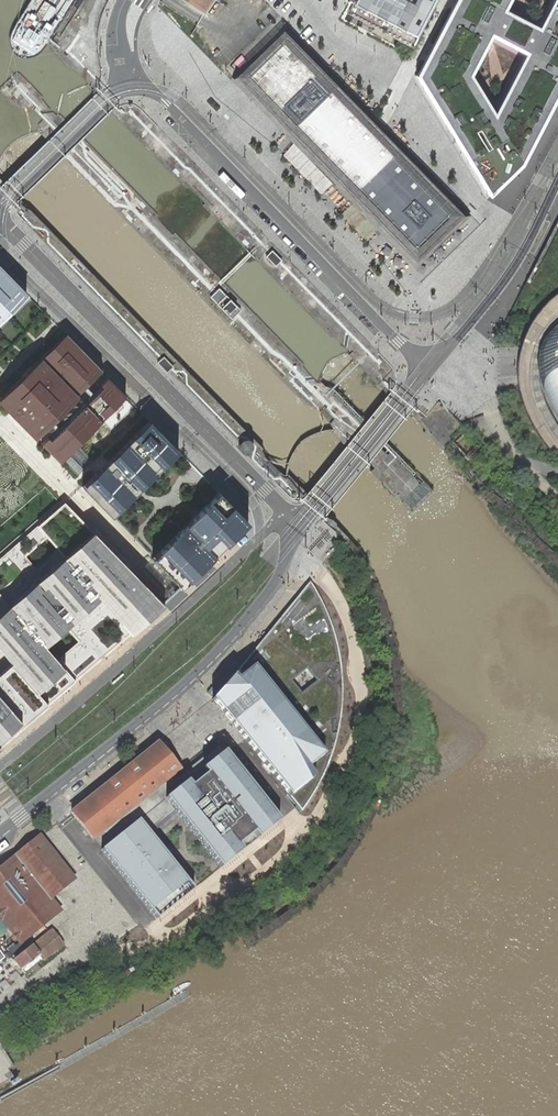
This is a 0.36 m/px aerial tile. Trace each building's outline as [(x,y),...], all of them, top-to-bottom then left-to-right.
[(204,14),(213,0),(182,0),(204,14)] [(350,1),(413,34),(430,0),(351,0),(350,1)] [(490,196),(522,165),(557,96),(557,0),(455,0),(454,2),(417,76),(490,196)] [(416,261),(462,215),(287,35),(240,80),(416,261)] [(273,249),(266,256),(276,266),(283,260),(273,249)] [(19,302),(21,304),(29,296),(0,267),(0,320),(19,302)] [(219,288),(210,296),(232,318),(241,309),(219,288)] [(553,300),(549,304),(544,309),(536,318),(535,318),(530,326),(527,333),(524,339),(522,344),(520,351),(519,354),(518,357),(517,364),(517,371),(517,380),(518,388),(518,391),(519,396),(521,404),(523,410),(525,416),(528,422),(531,429),(535,435),(539,442),(544,448),(549,453),(557,461),(557,427),(556,425),(551,416),(547,408),(543,399),(541,391),(540,382),(539,373),(539,365),(540,359),(542,348),(542,339),(543,331),(546,322),(549,314),(554,307),(557,302),(557,296),(553,300)] [(554,307),(549,314),(546,322),(543,331),(542,339),(542,348),(543,356),(546,371),(550,383),(555,395),(557,401),(557,302),(554,307)] [(78,405),(71,399),(76,395),(74,394),(99,369),(65,333),(0,397),(0,401),(58,461),(125,394),(107,376),(78,405)] [(164,355),(157,362),(167,372),(174,366),(164,355)] [(177,449),(149,421),(82,486),(111,515),(177,449)] [(34,476),(22,463),(0,483),(0,508),(34,476)] [(51,494),(39,480),(0,514),(0,538),(51,494)] [(247,521),(219,492),(152,557),(181,586),(247,521)] [(64,503),(0,557),(0,744),(68,686),(164,604),(64,503)] [(314,591),(309,584),(282,617),(233,680),(212,700),(300,811),(306,803),(315,789),(322,774),(328,761),(331,751),(334,742),(336,732),(338,723),(340,701),(340,683),(339,672),(338,661),(336,651),(333,638),(332,633),(328,622),(325,614),(323,610),(319,600),(314,591)] [(279,821),(216,742),(173,776),(169,771),(102,829),(111,841),(101,849),(157,918),(193,889),(143,826),(169,805),(219,868),(242,850),(238,845),(253,833),(257,838),(279,821)] [(176,766),(157,743),(71,812),(80,824),(92,838),(102,829),(169,771),(176,766)] [(21,941),(50,918),(59,911),(49,899),(72,879),(39,837),(0,869),(0,915),(21,941)] [(50,918),(21,941),(25,946),(51,925),(50,918)] [(26,974),(54,951),(63,944),(52,931),(14,961),(26,974)] [(58,956),(54,951),(26,974),(29,979),(58,956)]
